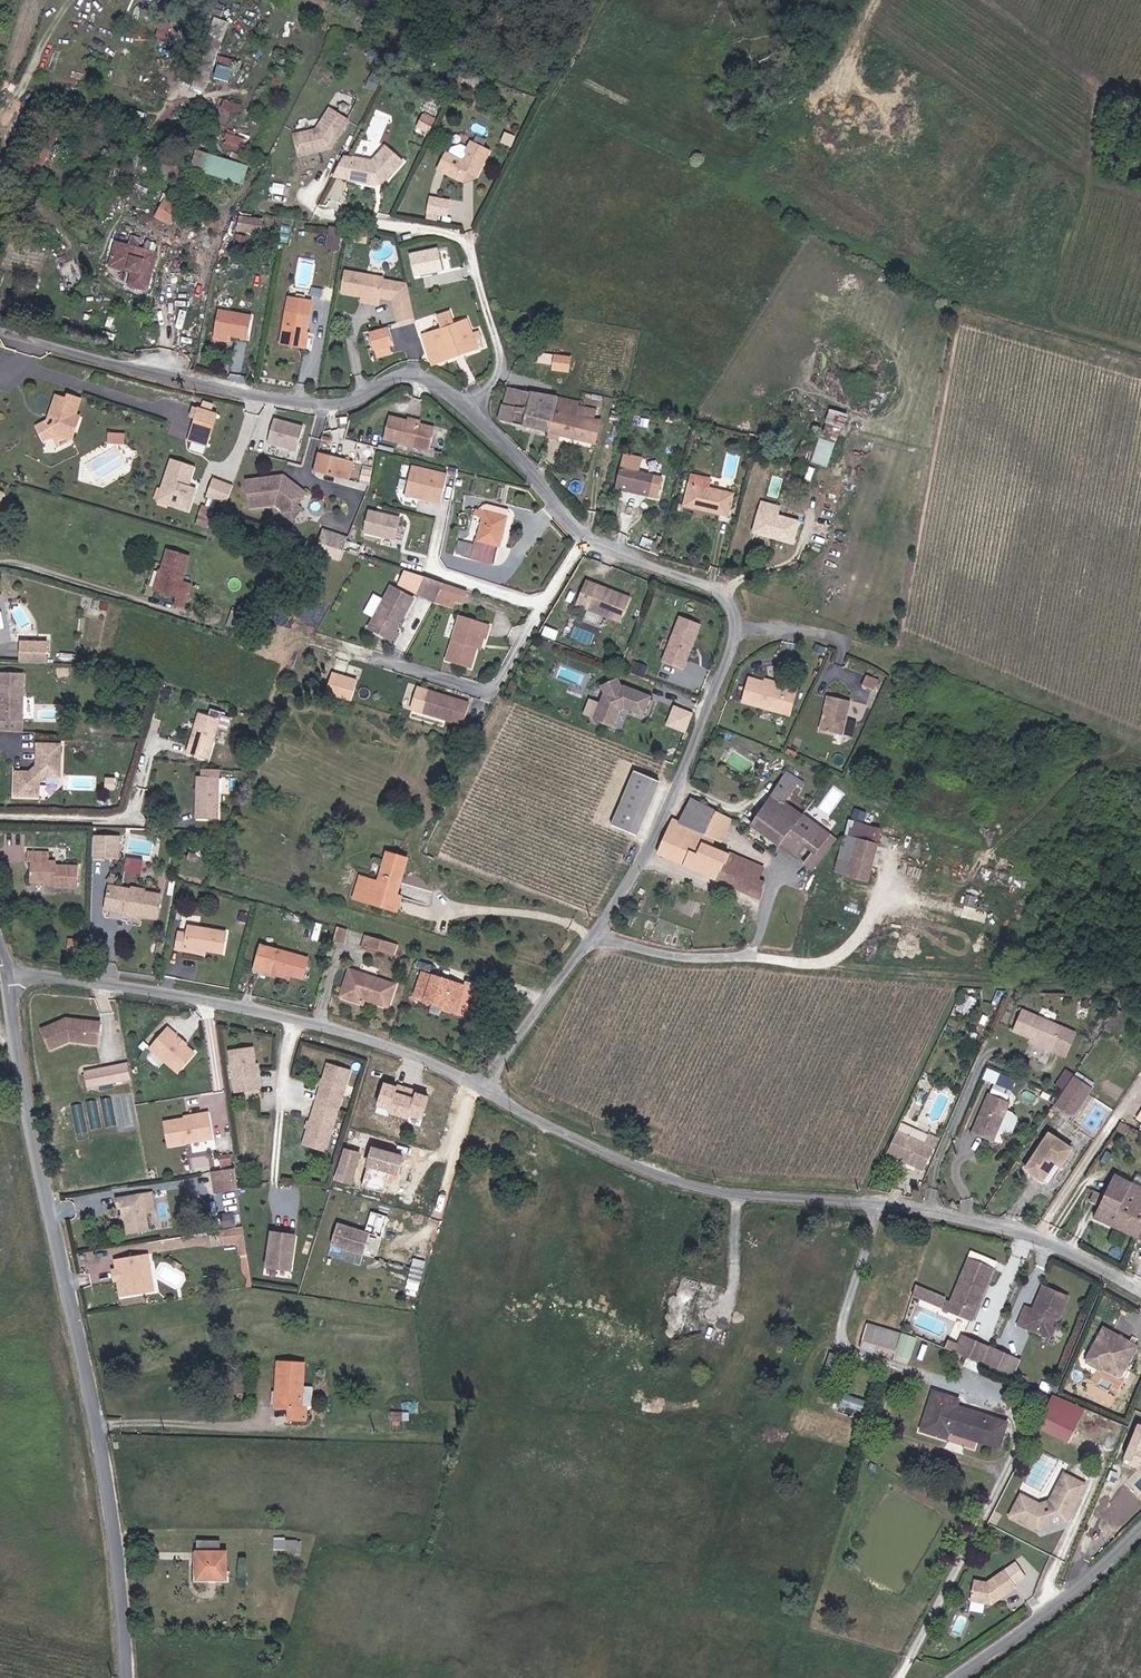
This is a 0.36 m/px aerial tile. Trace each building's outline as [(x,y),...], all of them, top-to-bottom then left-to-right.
[(329,108),(315,130),(293,135),(299,156),(328,148),(346,120),(329,108)] [(421,114),(415,127),(426,132),(433,120),(421,114)] [(226,147),(246,148),(246,131),(227,131),(226,147)] [(471,141),(468,148),(465,153),(467,156),(465,161),(461,161),(449,155),(445,153),(437,170),(463,182),(465,179),(473,176),(476,178),(490,151),(471,141)] [(452,148),(449,155),(461,161),(465,161),(467,156),(465,153),(468,148),(461,145),(452,148)] [(350,158),(341,156),(331,175),(346,178),(346,179),(372,184),(384,180),(384,178),(387,177),(400,162),(384,147),(371,161),(350,157),(350,158)] [(190,169),(243,185),(249,167),(196,151),(190,169)] [(266,205),(286,208),(289,190),(269,186),(266,205)] [(436,199),(430,198),(428,213),(434,214),(436,199)] [(436,199),(434,214),(447,216),(450,202),(436,199)] [(267,217),(243,215),(242,230),(266,232),(267,217)] [(331,229),(327,251),(338,253),(341,231),(331,229)] [(355,233),(343,231),(342,242),(354,244),(355,233)] [(367,235),(355,233),(354,244),(365,246),(367,235)] [(116,243),(110,264),(133,270),(132,273),(129,286),(147,291),(157,254),(116,243)] [(410,251),(416,276),(447,269),(441,244),(410,251)] [(110,267),(132,273),(133,270),(110,264),(110,267)] [(362,297),(380,300),(381,297),(394,301),(398,322),(414,318),(407,286),(384,281),(384,278),(346,271),(342,293),(362,297)] [(289,297),(281,345),(304,349),(312,301),(289,297)] [(379,306),(380,300),(362,297),(361,302),(379,306)] [(214,334),(248,340),(252,316),(218,310),(214,334)] [(438,315),(442,329),(423,335),(432,363),(478,349),(475,340),(482,338),(480,330),(471,333),(467,321),(454,325),(450,311),(438,315)] [(370,333),(375,350),(389,346),(392,345),(387,329),(370,333)] [(389,346),(375,350),(377,358),(391,354),(389,346)] [(554,356),(540,354),(538,363),(552,365),(551,370),(569,373),(571,357),(555,355),(554,356)] [(548,433),(555,409),(557,397),(558,396),(545,395),(530,392),(508,387),(499,416),(506,421),(518,424),(525,427),(548,433)] [(67,400),(59,397),(55,409),(53,408),(50,417),(55,419),(53,425),(48,428),(45,422),(37,427),(44,441),(52,437),(55,435),(61,446),(72,440),(69,434),(74,432),(80,417),(76,415),(81,400),(69,396),(67,400)] [(557,397),(555,409),(576,414),(578,406),(579,401),(557,397)] [(555,409),(548,433),(560,435),(595,444),(601,421),(594,419),(596,409),(578,406),(576,414),(555,409)] [(832,466),(849,412),(832,407),(814,461),(832,466)] [(199,409),(188,440),(192,441),(205,446),(207,446),(217,415),(199,409)] [(276,415),(268,442),(299,450),(306,423),(276,415)] [(421,424),(407,421),(389,416),(383,440),(429,451),(435,428),(421,424)] [(55,419),(50,417),(49,420),(45,422),(48,428),(53,425),(55,419)] [(126,442),(127,432),(110,431),(109,441),(126,442)] [(560,435),(548,433),(547,439),(558,442),(560,435)] [(58,448),(61,446),(55,435),(52,437),(58,448)] [(205,446),(192,441),(189,449),(202,454),(205,446)] [(314,469),(341,476),(345,460),(319,453),(314,469)] [(180,504),(179,508),(190,511),(197,489),(189,487),(195,468),(172,460),(166,480),(169,481),(166,491),(171,501),(180,504)] [(413,463),(408,495),(445,502),(450,470),(413,463)] [(341,476),(314,469),(313,472),(340,479),(341,476)] [(621,469),(617,483),(650,492),(649,497),(657,500),(663,480),(621,469)] [(275,505),(284,510),(290,501),(297,506),(304,494),(277,477),(247,480),(250,507),(275,505)] [(213,478),(206,496),(226,504),(233,486),(213,478)] [(694,479),(693,485),(689,484),(684,506),(728,516),(733,494),(707,488),(708,482),(694,479)] [(169,481),(166,480),(159,502),(179,508),(180,504),(171,501),(166,491),(169,481)] [(649,497),(650,492),(617,483),(616,489),(649,497)] [(290,501),(284,510),(282,514),(293,521),(301,508),(297,506),(290,501)] [(777,516),(779,507),(762,503),(754,533),(793,543),(798,521),(777,516)] [(487,512),(506,517),(508,509),(489,504),(487,512)] [(199,515),(208,518),(211,508),(202,505),(199,515)] [(371,507),(365,531),(398,540),(404,515),(371,507)] [(507,517),(506,517),(487,512),(476,509),(474,515),(483,518),(476,545),(463,542),(460,555),(491,564),(496,547),(499,548),(507,517)] [(325,545),(329,533),(321,530),(318,542),(325,545)] [(329,533),(325,545),(334,547),(338,536),(329,533)] [(347,539),(338,536),(334,547),(343,550),(347,539)] [(167,550),(162,570),(161,572),(159,571),(153,590),(178,597),(175,605),(184,607),(191,585),(182,582),(189,557),(167,550)] [(502,570),(495,592),(506,596),(513,573),(502,570)] [(439,593),(444,583),(425,577),(418,595),(435,600),(439,593)] [(633,595),(589,578),(577,604),(622,621),(633,595)] [(444,583),(439,593),(465,602),(468,591),(444,583)] [(398,634),(395,632),(413,598),(390,586),(367,628),(394,642),(398,634)] [(227,626),(243,631),(248,616),(233,610),(227,626)] [(470,667),(477,647),(481,636),(484,637),(486,638),(490,626),(461,617),(447,659),(470,667)] [(681,617),(673,639),(694,646),(702,625),(681,617)] [(694,646),(673,639),(663,662),(684,670),(694,646)] [(26,641),(25,662),(51,663),(52,643),(26,641)] [(364,669),(352,666),(348,676),(360,680),(364,669)] [(1,718),(24,719),(25,673),(2,672),(1,718)] [(862,688),(875,692),(878,682),(866,678),(862,688)] [(779,684),(778,687),(749,679),(743,701),(789,715),(797,689),(779,684)] [(594,722),(613,728),(620,708),(643,716),(649,697),(622,687),(620,689),(616,680),(601,688),(605,696),(603,696),(594,722)] [(428,694),(426,701),(456,710),(451,724),(462,727),(469,707),(428,694)] [(27,695),(25,716),(33,717),(34,695),(27,695)] [(827,696),(819,730),(843,736),(850,701),(827,696)] [(456,710),(426,701),(421,714),(451,724),(456,710)] [(687,731),(695,710),(675,703),(667,724),(687,731)] [(201,716),(189,755),(211,761),(222,722),(201,716)] [(46,776),(60,777),(63,745),(39,743),(37,766),(31,771),(18,770),(16,793),(40,795),(41,782),(46,776)] [(197,819),(218,821),(222,770),(206,769),(205,778),(200,778),(197,819)] [(751,825),(778,845),(802,814),(785,802),(797,785),(802,787),(805,783),(786,770),(771,795),(751,825)] [(634,771),(612,825),(637,836),(659,781),(634,771)] [(107,786),(117,787),(118,777),(107,776),(107,786)] [(706,834),(716,811),(691,798),(679,821),(706,834)] [(715,880),(729,854),(720,850),(722,841),(733,820),(716,811),(706,834),(679,821),(672,818),(657,854),(676,861),(688,868),(715,880)] [(833,839),(802,814),(778,845),(795,857),(804,845),(813,851),(804,864),(811,869),(833,839)] [(846,876),(856,839),(844,836),(835,873),(846,876)] [(120,838),(94,837),(93,856),(120,857),(120,838)] [(877,844),(856,839),(846,876),(867,881),(877,844)] [(28,852),(27,862),(31,862),(30,883),(55,884),(54,888),(77,889),(78,866),(57,865),(57,861),(49,861),(49,853),(28,852)] [(354,899),(388,909),(392,894),(397,896),(408,859),(387,853),(379,882),(360,877),(354,899)] [(729,854),(715,880),(760,900),(766,882),(760,879),(764,869),(729,853),(729,854)] [(143,876),(145,857),(127,855),(126,875),(143,876)] [(134,886),(133,890),(111,885),(106,909),(128,914),(128,916),(139,919),(140,915),(157,919),(162,895),(145,891),(146,889),(134,886)] [(176,950),(184,951),(185,948),(206,951),(223,954),(226,932),(189,926),(187,934),(178,933),(176,950)] [(345,941),(349,928),(341,926),(338,939),(345,941)] [(323,927),(320,938),(329,940),(332,930),(323,927)] [(366,936),(363,945),(375,949),(383,951),(386,942),(366,936)] [(397,945),(386,942),(383,951),(394,955),(397,945)] [(254,970),(270,975),(271,970),(290,975),(302,979),(308,958),(261,945),(254,970)] [(375,949),(363,945),(362,951),(374,954),(375,949)] [(204,956),(206,951),(185,948),(184,951),(204,956)] [(289,980),(290,975),(271,970),(270,975),(289,980)] [(341,997),(363,1004),(365,1000),(389,1008),(396,985),(350,970),(341,997)] [(433,977),(422,974),(415,995),(426,999),(425,1002),(456,1012),(464,986),(434,976),(433,977)] [(1029,1042),(1051,1052),(1062,1027),(1022,1009),(1012,1032),(1030,1040),(1029,1042)] [(90,1030),(101,1032),(102,1022),(68,1019),(43,1030),(53,1048),(70,1040),(89,1042),(90,1030)] [(177,1035),(178,1033),(171,1026),(152,1046),(178,1070),(196,1053),(177,1035)] [(1075,1032),(1062,1027),(1051,1052),(1064,1057),(1075,1032)] [(90,1030),(89,1042),(100,1043),(101,1032),(90,1030)] [(237,1095),(260,1092),(255,1050),(232,1052),(237,1095)] [(88,1087),(133,1078),(129,1060),(85,1069),(88,1087)] [(328,1064),(315,1105),(337,1112),(350,1071),(328,1064)] [(1073,1076),(1054,1105),(1072,1118),(1092,1089),(1073,1076)] [(394,1112),(428,1121),(435,1094),(415,1089),(416,1087),(389,1080),(382,1106),(395,1109),(394,1112)] [(986,1096),(970,1137),(991,1146),(1007,1105),(986,1096)] [(325,1153),(337,1112),(315,1105),(303,1146),(325,1153)] [(212,1140),(208,1116),(165,1124),(169,1147),(212,1140)] [(924,1144),(929,1135),(901,1122),(897,1131),(924,1144)] [(924,1144),(897,1131),(886,1154),(923,1171),(938,1140),(929,1135),(924,1144)] [(1025,1169),(1048,1184),(1071,1149),(1048,1134),(1025,1169)] [(221,1162),(233,1162),(233,1153),(221,1153),(221,1162)] [(235,1168),(213,1172),(216,1194),(238,1190),(235,1168)] [(1137,1238),(1140,1229),(1140,1188),(1113,1174),(1093,1217),(1137,1238)] [(114,1199),(116,1208),(119,1208),(121,1220),(124,1219),(127,1236),(148,1232),(142,1195),(114,1199)] [(237,1225),(233,1210),(219,1213),(223,1228),(237,1225)] [(370,1234),(338,1224),(331,1246),(363,1256),(370,1234)] [(243,1227),(222,1231),(225,1245),(238,1243),(240,1255),(247,1254),(243,1227)] [(295,1237),(271,1234),(267,1268),(290,1271),(295,1237)] [(141,1272),(149,1271),(147,1255),(114,1261),(116,1272),(120,1271),(121,1280),(117,1281),(120,1297),(144,1293),(141,1272)] [(415,1257),(407,1287),(420,1290),(427,1260),(415,1257)] [(951,1301),(975,1311),(992,1269),(968,1259),(951,1301)] [(113,1282),(117,1281),(121,1280),(120,1271),(116,1272),(112,1272),(113,1282)] [(153,1291),(149,1271),(141,1272),(144,1293),(153,1291)] [(1057,1314),(1061,1316),(1069,1297),(1043,1286),(1033,1309),(1025,1306),(1017,1325),(1027,1329),(1029,1325),(1042,1330),(1052,1325),(1057,1314)] [(972,1319),(975,1311),(951,1301),(916,1287),(913,1295),(972,1319)] [(1029,1325),(1027,1329),(1052,1339),(1061,1316),(1057,1314),(1052,1325),(1042,1330),(1029,1325)] [(867,1324),(862,1341),(895,1351),(900,1334),(867,1324)] [(1121,1372),(1125,1371),(1138,1346),(1103,1328),(1089,1355),(1091,1358),(1104,1366),(1107,1364),(1121,1372)] [(903,1330),(895,1353),(912,1358),(919,1336),(903,1330)] [(957,1353),(962,1355),(969,1338),(964,1336),(961,1345),(957,1353)] [(990,1348),(969,1338),(962,1355),(984,1364),(990,1348)] [(895,1351),(862,1341),(859,1349),(893,1359),(895,1351)] [(952,1341),(949,1349),(957,1353),(961,1345),(952,1341)] [(1013,1358),(990,1348),(984,1364),(1006,1374),(1013,1358)] [(1091,1358),(1089,1355),(1087,1359),(1088,1364),(1102,1371),(1104,1369),(1119,1377),(1122,1376),(1125,1371),(1121,1372),(1107,1364),(1104,1366),(1091,1358)] [(1022,1361),(1013,1358),(1006,1374),(1015,1378),(1022,1361)] [(314,1387),(303,1386),(304,1364),(278,1362),(275,1407),(289,1408),(288,1419),(306,1420),(307,1408),(313,1409),(314,1387)] [(933,1391),(920,1431),(946,1439),(949,1433),(998,1449),(1007,1423),(956,1407),(958,1399),(933,1391)] [(841,1402),(863,1408),(865,1399),(844,1393),(841,1402)] [(1053,1394),(1047,1407),(1080,1422),(1086,1409),(1053,1394)] [(1047,1407),(1036,1428),(1071,1443),(1080,1422),(1047,1407)] [(1128,1455),(1140,1461),(1140,1426),(1128,1455)] [(1021,1495),(1010,1516),(1037,1530),(1066,1521),(1085,1485),(1064,1474),(1050,1501),(1039,1504),(1021,1495)] [(197,1540),(197,1552),(221,1552),(221,1540),(197,1540)] [(226,1552),(221,1552),(197,1552),(197,1579),(226,1579),(226,1552)] [(986,1582),(973,1580),(970,1600),(991,1603),(1015,1586),(1004,1570),(986,1582)]
